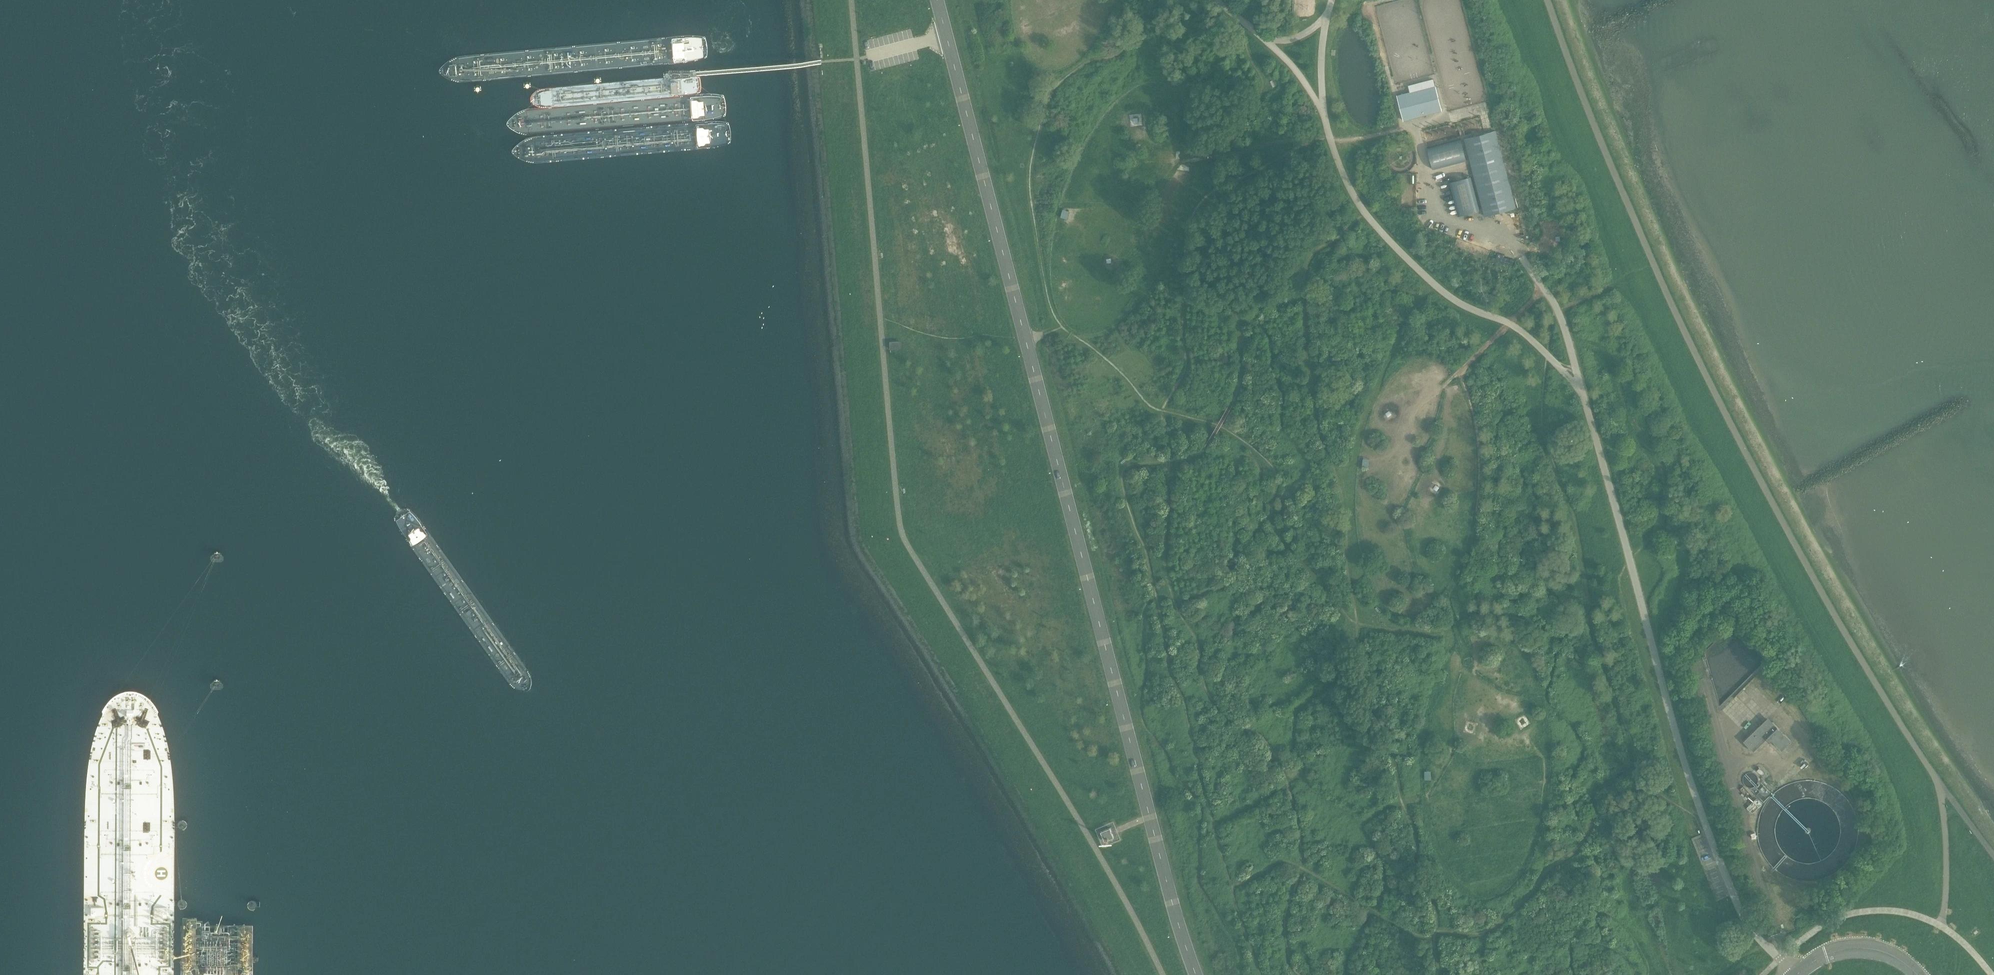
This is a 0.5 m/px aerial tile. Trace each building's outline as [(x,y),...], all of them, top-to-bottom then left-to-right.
[(1434,86),(1395,97),(1402,122),(1441,111),(1434,86)] [(1494,131),(1464,139),(1487,216),(1516,208),(1494,131)] [(1461,140),(1427,150),(1433,171),(1467,162),(1461,140)] [(1471,177),(1450,183),(1460,217),(1481,211),(1471,177)] [(1404,182),(1403,205),(1416,206),(1417,182),(1404,182)] [(1047,523),(1052,521),(1048,502),(1042,503),(1047,523)] [(1792,743),(1769,720),(1745,745),(1755,754),(1767,741),(1771,745),(1772,743),(1783,753),(1792,743)] [(1114,837),(1110,828),(1101,832),(1105,841),(1114,837)]
